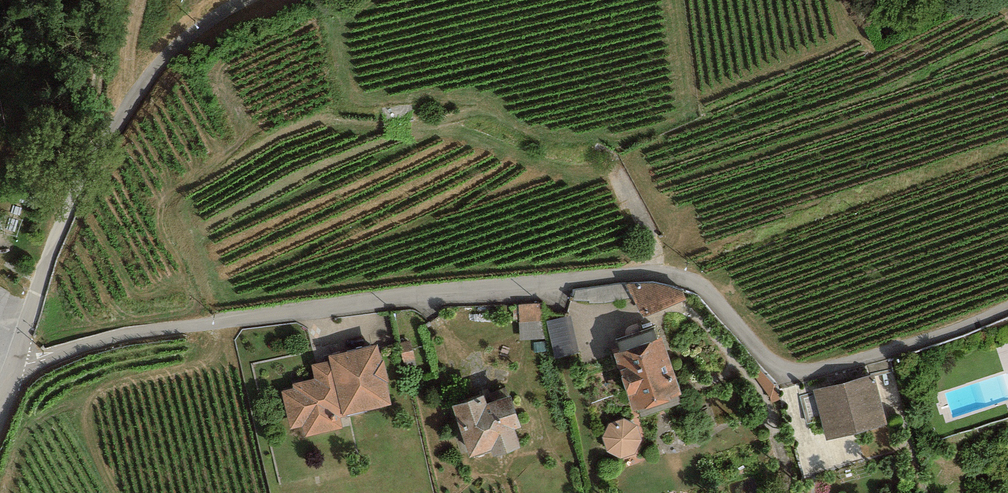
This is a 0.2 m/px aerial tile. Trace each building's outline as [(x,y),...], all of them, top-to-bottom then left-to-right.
[(655,283),(627,285),(642,318),(687,299),(683,291),(655,283)] [(574,313),(550,315),(553,352),(577,350),(574,313)] [(663,338),(614,354),(633,411),(682,395),(663,338)] [(340,418),(391,405),(387,383),(389,383),(384,360),(382,361),(378,345),(329,356),(329,361),(311,365),(314,379),(293,384),(294,388),(282,392),(291,429),(302,427),(305,437),(343,429),(340,418)] [(873,375),(814,390),(826,440),(886,425),(873,375)] [(492,451),(493,457),(521,448),(515,430),(521,428),(511,396),(487,404),(484,396),(452,407),(470,458),(492,451)] [(624,419),(609,424),(603,436),(607,452),(621,458),(634,455),(642,440),(639,427),(624,419)]
